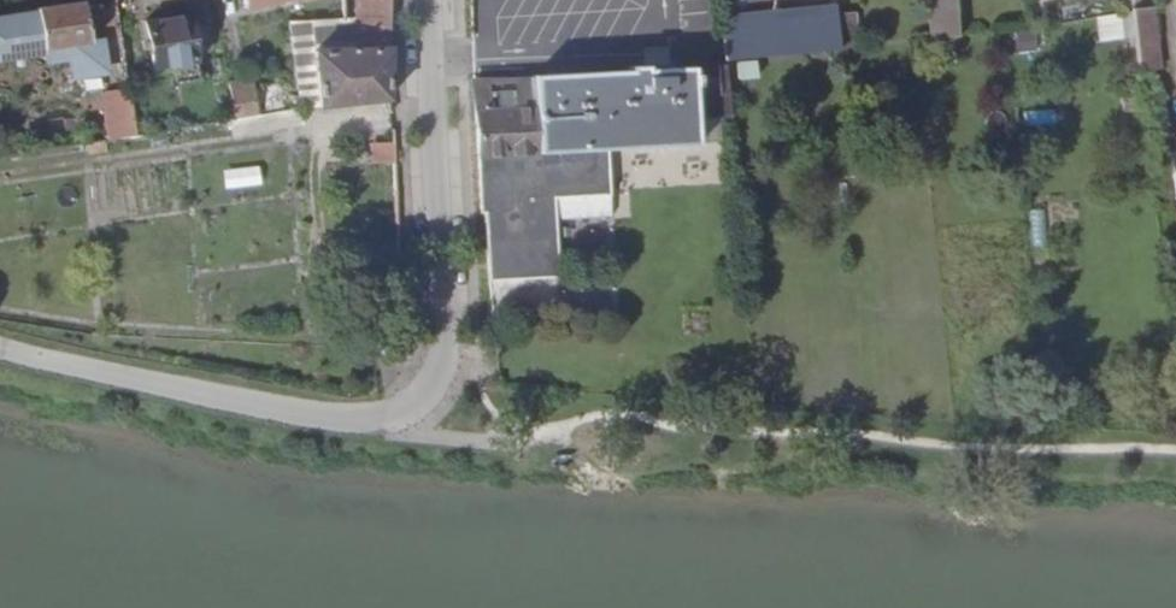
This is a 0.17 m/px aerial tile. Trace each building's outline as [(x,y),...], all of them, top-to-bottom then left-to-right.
[(227,12),(314,0),(226,0),(227,12)] [(360,24),(391,24),(392,0),(361,0),(360,24)] [(960,38),(957,0),(931,0),(935,40),(960,38)] [(38,12),(38,19),(0,26),(0,58),(42,52),(43,62),(67,59),(68,71),(78,78),(105,76),(102,42),(90,43),(84,4),(38,12)] [(753,16),(719,17),(724,60),(820,50),(841,49),(838,12),(837,8),(753,16)] [(859,11),(838,12),(841,49),(861,46),(859,11)] [(1163,40),(1158,11),(1136,15),(1139,44),(1163,40)] [(152,69),(196,63),(188,17),(145,24),(152,69)] [(316,56),(315,24),(294,25),(301,112),(319,110),(316,56)] [(319,110),(390,99),(391,24),(360,24),(360,51),(316,56),(319,110)] [(1167,71),(1163,40),(1139,44),(1142,73),(1167,71)] [(960,47),(945,48),(945,70),(961,68),(960,47)] [(601,69),(474,80),(483,207),(488,207),(494,286),(556,283),(551,202),(607,198),(604,152),(608,151),(607,142),(669,137),(670,148),(695,146),(693,117),(728,115),(724,66),(688,68),(688,62),(601,69)] [(228,120),(254,114),(245,77),(219,83),(228,120)] [(872,96),(857,96),(857,115),(873,115),(872,96)] [(1052,109),(1024,112),(1025,126),(1053,123),(1052,109)] [(301,112),(289,114),(291,130),(302,128),(301,112)] [(110,121),(113,141),(133,138),(130,117),(110,121)] [(607,142),(608,151),(670,148),(669,137),(607,142)] [(364,162),(389,163),(390,143),(365,142),(364,162)] [(221,170),(224,190),(263,185),(260,165),(221,170)] [(1026,247),(1042,248),(1043,210),(1027,210),(1026,247)]
